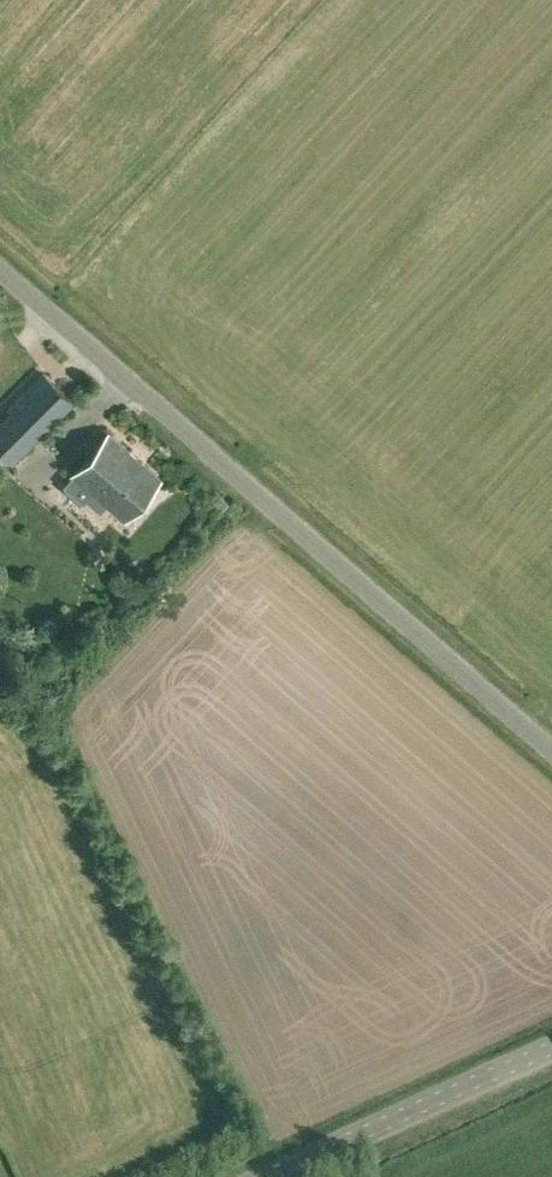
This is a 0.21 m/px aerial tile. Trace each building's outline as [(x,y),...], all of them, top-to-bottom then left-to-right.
[(12,463),(74,401),(29,355),(0,383),(0,399),(8,408),(0,416),(0,451),(12,463)] [(123,518),(160,477),(109,432),(73,473),(123,518)] [(219,494),(214,500),(223,508),(228,503),(219,494)]
